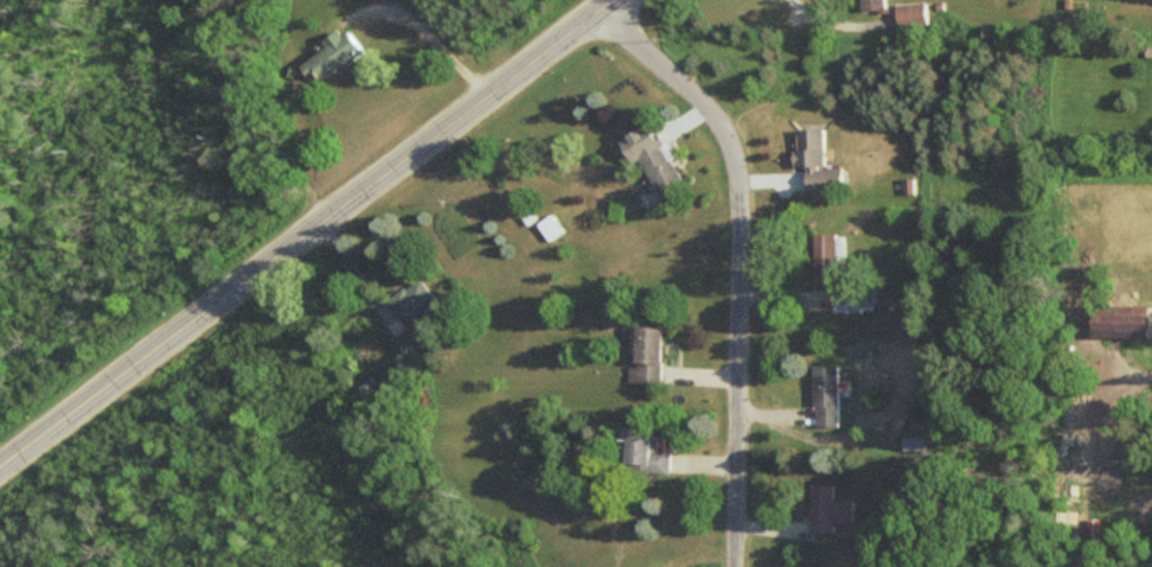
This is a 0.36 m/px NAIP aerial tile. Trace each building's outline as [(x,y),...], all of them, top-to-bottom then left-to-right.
[(890,0),(865,0),(865,12),(890,12),(890,0)] [(932,27),(931,4),(899,5),(900,28),(932,27)] [(332,76),(373,56),(359,28),(333,40),(338,50),(308,64),(315,79),(330,72),(332,76)] [(803,167),(804,189),(841,189),(841,168),(822,168),(821,128),(792,128),(792,167),(803,167)] [(646,159),(667,195),(691,181),(669,145),(646,159)] [(566,235),(556,215),(539,224),(550,243),(566,235)] [(814,234),(814,282),(844,282),(844,234),(814,234)] [(439,341),(423,315),(441,304),(426,279),(394,299),(412,329),(406,333),(387,301),(376,307),(394,338),(397,336),(411,358),(439,341)] [(833,288),(833,312),(875,312),(875,288),(833,288)] [(1142,306),(1142,339),(1151,339),(1151,306),(1142,306)] [(1112,330),(1137,330),(1137,308),(1112,308),(1112,330)] [(660,325),(629,324),(628,382),(659,382),(660,325)] [(812,364),(812,426),(839,426),(839,364),(812,364)] [(666,472),(667,449),(654,449),(655,429),(614,428),(612,471),(666,472)] [(830,531),(830,521),(852,521),(852,499),(832,499),(833,484),(807,484),(807,531),(830,531)]
